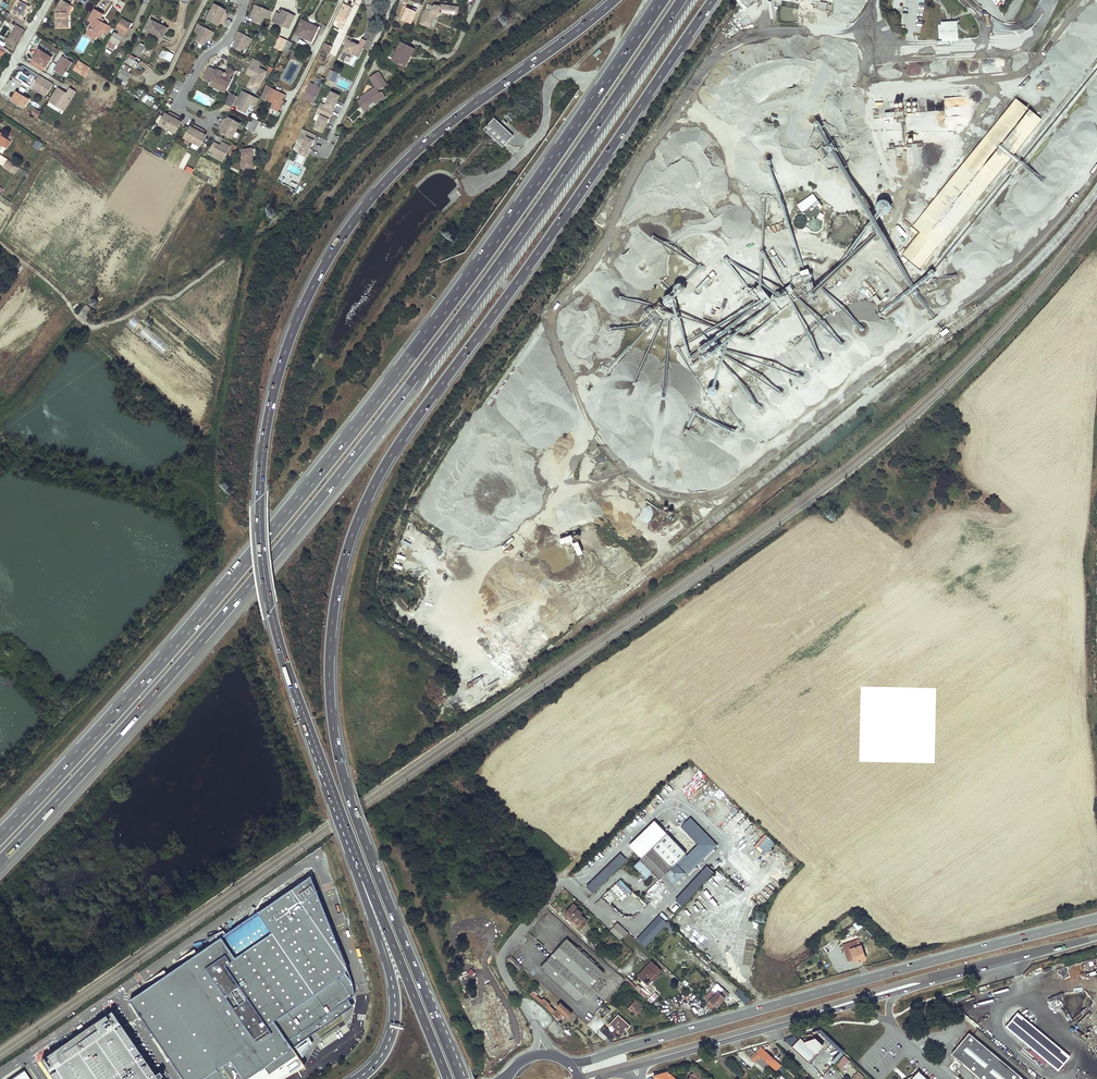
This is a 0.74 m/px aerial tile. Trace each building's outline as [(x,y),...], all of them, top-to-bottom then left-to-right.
[(63,0),(62,0),(56,9),(56,26),(66,27),(66,17),(66,12),(71,5),(63,0)] [(893,9),(903,9),(903,0),(893,0),(893,9)] [(15,15),(13,18),(22,23),(24,19),(23,18),(30,6),(24,3),(23,5),(16,2),(10,12),(15,15)] [(210,11),(225,19),(227,14),(224,13),(225,11),(226,9),(217,4),(213,6),(210,11)] [(420,23),(431,27),(435,18),(437,19),(444,17),(445,15),(453,17),(455,8),(437,4),(437,5),(434,4),(432,5),(428,4),(426,9),(420,23)] [(269,19),(272,11),(255,5),(252,12),(256,13),(255,15),(253,22),(261,25),(264,17),(269,19)] [(345,11),(341,9),(335,20),(339,22),(338,25),(342,28),(349,13),(352,8),(348,6),(345,11)] [(103,14),(94,9),(88,20),(91,23),(88,29),(91,30),(88,35),(95,38),(96,36),(100,30),(103,32),(106,34),(108,31),(104,28),(106,24),(102,22),(100,21),(101,17),(103,14)] [(207,16),(208,20),(218,25),(219,23),(220,21),(222,23),(225,19),(210,11),(207,16)] [(289,15),(282,11),(281,14),(276,22),(288,28),(294,16),(290,13),(289,15)] [(398,16),(396,21),(417,30),(419,26),(398,16)] [(130,23),(122,18),(116,28),(119,30),(117,33),(114,31),(109,40),(117,46),(125,33),(128,26),(130,23)] [(167,28),(151,19),(145,30),(162,39),(167,28)] [(318,27),(302,20),(296,34),(310,40),(314,33),(315,33),(318,27)] [(112,27),(106,24),(104,28),(108,31),(106,34),(108,35),(112,27)] [(211,39),(214,32),(198,24),(194,31),(199,33),(195,41),(203,45),(207,37),(211,39)] [(957,39),(957,35),(956,24),(951,24),(950,26),(946,26),(942,29),(943,34),(946,37),(949,37),(950,40),(957,39)] [(23,29),(16,25),(8,40),(14,43),(23,29)] [(246,48),(252,38),(237,30),(234,37),(237,39),(236,40),(233,47),(240,51),(243,46),(246,48)] [(280,37),(274,48),(282,51),(283,50),(287,40),(280,37)] [(292,43),(287,40),(283,50),(288,52),(292,43)] [(347,41),(339,58),(344,60),(345,58),(346,55),(351,58),(353,54),(358,56),(362,47),(358,45),(357,45),(357,44),(351,41),(348,40),(347,41)] [(414,49),(400,42),(397,48),(398,49),(392,60),(402,66),(408,54),(410,55),(414,49)] [(140,43),(135,53),(141,55),(146,45),(140,43)] [(332,46),(326,43),(323,49),(328,54),(332,46)] [(323,49),(322,49),(320,54),(322,55),(320,59),(325,61),(328,54),(323,49)] [(51,57),(39,50),(30,63),(42,71),(51,57)] [(297,54),(292,51),(289,57),(294,60),(297,54)] [(302,60),(306,62),(311,53),(307,52),(302,60)] [(130,54),(125,62),(134,66),(137,61),(135,60),(136,58),(130,54)] [(53,69),(64,76),(73,62),(62,55),(53,69)] [(252,76),(248,85),(258,90),(266,71),(259,67),(261,62),(257,60),(254,58),(251,64),(257,67),(252,76)] [(251,63),(246,73),(252,76),(257,67),(251,64),(251,63)] [(86,70),(82,67),(79,72),(76,70),(75,72),(82,77),(86,70)] [(216,70),(209,67),(203,78),(210,82),(212,79),(227,87),(232,77),(231,77),(234,71),(228,68),(226,72),(225,72),(223,72),(216,69),(216,70)] [(323,82),(332,86),(334,81),(330,79),(335,71),(330,68),(323,82)] [(130,74),(122,69),(118,76),(126,81),(130,74)] [(380,91),(388,86),(379,72),(370,79),(376,88),(378,90),(374,92),(373,91),(362,99),(363,100),(359,103),(363,108),(366,106),(368,108),(375,103),(377,105),(387,98),(383,92),(381,93),(380,91)] [(32,89),(46,97),(54,84),(41,76),(32,89)] [(126,81),(118,76),(116,81),(124,85),(126,81)] [(210,82),(209,84),(224,92),(227,87),(212,79),(210,82)] [(310,82),(309,85),(319,91),(321,87),(310,82)] [(157,84),(154,89),(163,95),(166,89),(157,84)] [(267,85),(261,97),(273,103),(271,108),(278,111),(285,95),(267,85)] [(319,91),(309,85),(303,97),(314,102),(319,91)] [(49,102),(63,111),(77,92),(69,89),(67,94),(57,88),(52,97),(49,102)] [(238,107),(237,109),(245,113),(250,103),(255,106),(259,99),(242,90),(239,97),(242,99),(238,107)] [(29,99),(16,91),(11,100),(23,108),(29,99)] [(314,128),(322,132),(324,127),(327,121),(328,118),(329,119),(332,114),(334,109),(333,108),(334,105),(337,100),(339,95),(331,91),(325,104),(320,102),(318,107),(315,112),(320,114),(314,128)] [(150,105),(155,98),(146,93),(142,99),(150,105)] [(231,93),(225,103),(231,106),(236,96),(231,93)] [(959,96),(944,98),(946,108),(961,106),(959,96)] [(935,110),(935,99),(927,100),(927,110),(935,110)] [(38,117),(41,112),(35,108),(32,114),(38,117)] [(176,130),(181,121),(177,119),(179,116),(169,111),(168,114),(164,112),(159,121),(160,125),(172,131),(176,130)] [(223,119),(221,123),(236,131),(238,125),(237,121),(228,116),(227,118),(226,120),(223,119)] [(252,121),(249,120),(246,125),(249,127),(248,129),(253,132),(259,120),(254,118),(252,121)] [(512,136),(493,118),(482,129),(501,148),(512,136)] [(236,131),(221,123),(219,127),(222,128),(221,130),(220,132),(229,137),(233,136),(236,131)] [(201,144),(206,134),(202,132),(204,130),(194,125),(193,127),(189,125),(184,135),(185,138),(198,145),(201,144)] [(294,161),(301,164),(305,156),(313,139),(299,133),(296,139),(303,142),(294,161)] [(0,135),(0,143),(2,144),(7,147),(11,142),(0,135)] [(32,146),(38,150),(43,143),(36,139),(32,146)] [(222,161),(230,146),(223,142),(221,146),(220,145),(213,142),(209,149),(214,152),(212,156),(222,161)] [(252,148),(241,150),(243,168),(253,167),(252,154),(253,154),(252,148)] [(8,159),(4,165),(11,170),(15,164),(14,164),(8,159)] [(965,162),(913,226),(920,232),(938,247),(990,183),(965,162)] [(797,204),(802,213),(819,202),(814,193),(797,204)] [(819,204),(811,210),(808,207),(804,210),(807,214),(810,212),(813,215),(822,208),(819,204)] [(824,228),(821,213),(818,214),(819,218),(808,220),(810,231),(824,228)] [(799,227),(806,224),(804,215),(796,217),(799,227)] [(938,247),(920,232),(902,254),(920,269),(938,247)] [(872,296),(877,304),(881,302),(877,294),(872,296)] [(84,319),(92,310),(86,304),(78,313),(84,319)] [(583,553),(579,540),(575,542),(572,534),(560,538),(562,543),(572,540),(578,555),(583,553)] [(427,568),(431,564),(425,558),(421,561),(427,568)] [(702,807),(698,810),(704,816),(708,812),(702,807)] [(649,851),(633,866),(640,873),(646,879),(653,873),(654,874),(666,862),(681,848),(667,833),(652,848),(649,851)] [(654,874),(659,880),(665,874),(674,883),(683,873),(675,864),(686,853),(681,848),(666,862),(654,874)] [(789,864),(784,869),(790,875),(795,870),(789,864)] [(133,1002),(186,1078),(224,1078),(238,1069),(245,1078),(253,1078),(295,1050),(357,1008),(352,1001),(359,997),(357,990),(357,989),(315,877),(133,1002)] [(651,893),(659,901),(669,891),(661,883),(651,893)] [(703,888),(700,891),(705,898),(709,895),(703,888)] [(703,904),(707,901),(700,892),(692,898),(697,904),(701,901),(703,904)] [(573,904),(565,913),(574,920),(572,922),(580,929),(587,921),(580,914),(582,912),(573,904)] [(565,913),(563,915),(571,923),(572,922),(574,920),(565,913)] [(856,921),(852,925),(858,931),(862,927),(856,921)] [(609,930),(617,937),(625,930),(618,923),(609,930)] [(625,930),(617,937),(619,939),(627,932),(625,930)] [(567,938),(553,954),(590,988),(604,972),(567,938)] [(860,939),(843,944),(848,961),(852,960),(851,956),(852,955),(853,959),(854,962),(866,959),(860,939)] [(578,1001),(590,988),(553,954),(541,967),(578,1001)] [(523,967),(511,956),(508,959),(520,970),(523,967)] [(661,971),(652,962),(648,965),(638,976),(647,985),(652,980),(656,975),(661,971)] [(634,988),(640,993),(644,989),(638,984),(634,988)] [(646,989),(641,995),(644,998),(649,992),(646,989)] [(718,991),(709,1001),(716,1007),(728,994),(724,990),(720,993),(718,991)] [(743,992),(739,996),(741,998),(740,999),(746,1004),(751,1000),(743,992)] [(536,995),(534,998),(543,1006),(546,1009),(551,1013),(554,1010),(549,1006),(550,1005),(544,999),(543,1000),(542,999),(541,1000),(536,995)] [(636,1000),(629,1008),(636,1015),(642,1009),(640,1007),(641,1005),(636,1000)] [(555,1011),(554,1010),(551,1013),(558,1020),(559,1020),(565,1014),(568,1017),(572,1014),(560,1003),(557,1007),(559,1009),(556,1011),(555,1011)] [(607,1008),(602,1014),(605,1017),(611,1011),(607,1008)] [(1070,1057),(1018,1012),(1006,1026),(1058,1070),(1070,1057)] [(52,1057),(67,1078),(161,1078),(123,1024),(116,1013),(104,1021),(60,1052),(52,1057)] [(618,1015),(610,1024),(621,1034),(629,1025),(618,1015)] [(604,1027),(600,1031),(610,1039),(614,1035),(604,1027)] [(971,1033),(953,1053),(984,1078),(1019,1078),(1022,1076),(971,1033)] [(799,1040),(796,1036),(789,1039),(787,1041),(810,1063),(811,1061),(810,1060),(817,1052),(824,1045),(812,1034),(801,1038),(799,1040)] [(580,1048),(582,1040),(566,1037),(564,1045),(580,1048)] [(762,1047),(757,1053),(762,1057),(762,1056),(777,1070),(782,1065),(762,1047)] [(295,1050),(253,1078),(267,1078),(300,1056),(295,1050)] [(818,1054),(817,1052),(810,1060),(811,1061),(818,1054)] [(761,1058),(755,1053),(751,1058),(756,1063),(761,1058)] [(238,1069),(224,1078),(245,1078),(238,1069)] [(688,1078),(703,1078),(696,1071),(692,1074),(693,1075),(688,1078)]
